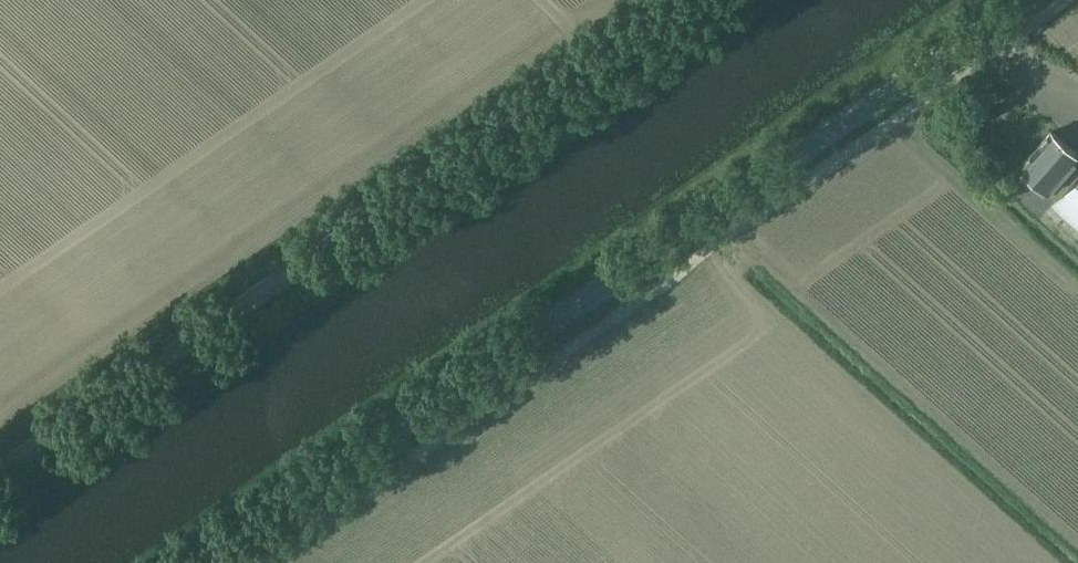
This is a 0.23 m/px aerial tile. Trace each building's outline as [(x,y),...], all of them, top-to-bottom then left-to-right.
[(1052,131),(1020,167),(1057,200),(1052,206),(1077,229),(1077,154),(1052,131)]
